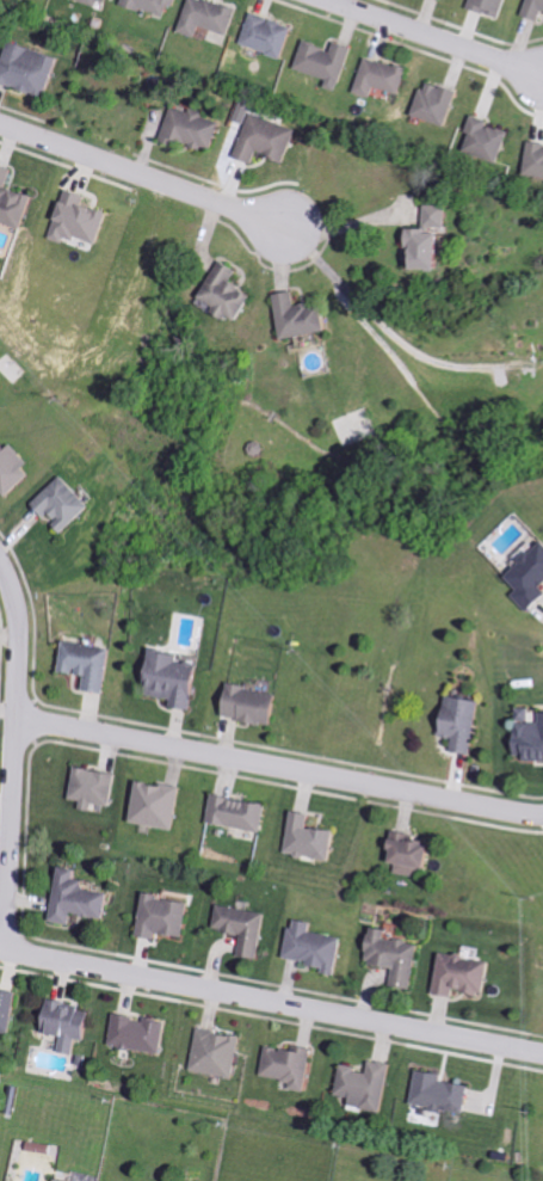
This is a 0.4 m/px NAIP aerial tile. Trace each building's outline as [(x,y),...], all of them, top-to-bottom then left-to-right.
[(101,0),(68,0),(99,9),(101,0)] [(165,7),(171,9),(174,0),(120,0),(119,6),(161,18),(165,7)] [(193,38),(196,27),(226,36),(234,10),(201,0),(187,0),(177,33),(193,38)] [(463,10),(494,20),(501,0),(466,0),(463,10)] [(517,17),(533,23),(537,12),(542,14),(542,0),(524,0),(517,17)] [(239,46),(279,59),(289,27),(249,15),(239,46)] [(65,58),(14,40),(0,78),(0,80),(51,98),(65,58)] [(324,79),(322,89),(335,92),(346,48),(329,44),(328,50),(300,43),(292,71),(324,79)] [(403,70),(361,59),(351,95),(367,99),(370,88),(396,95),(403,70)] [(408,116),(439,128),(453,94),(421,82),(408,116)] [(196,111),(175,106),(167,139),(218,151),(226,119),(196,111)] [(289,162),(299,129),(251,115),(238,158),(257,164),(260,154),(289,162)] [(493,165),(504,134),(483,127),(485,122),(468,116),(461,134),(466,136),(459,152),(493,165)] [(542,179),(542,148),(524,146),(521,177),(542,179)] [(13,188),(18,168),(0,163),(0,220),(30,228),(38,195),(13,188)] [(104,244),(113,212),(88,206),(91,194),(70,189),(57,240),(69,243),(71,235),(104,244)] [(451,268),(451,230),(452,230),(452,205),(430,205),(430,228),(416,228),(416,247),(425,247),(425,268),(451,268)] [(245,322),(261,294),(240,282),(247,272),(230,261),(208,300),(245,322)] [(337,331),(331,305),(320,308),(319,303),(304,306),(301,291),(283,295),(291,340),(337,331)] [(18,446),(14,450),(1,437),(0,438),(0,483),(14,498),(42,471),(18,446)] [(70,534),(100,507),(71,475),(40,503),(57,522),(58,520),(70,534)] [(525,590),(519,595),(535,613),(542,605),(542,547),(511,576),(525,590)] [(111,693),(119,649),(72,641),(67,670),(93,674),(90,690),(111,693)] [(196,711),(206,666),(186,662),(188,655),(158,649),(149,693),(176,699),(175,706),(196,711)] [(285,694),(233,685),(227,717),(279,727),(285,694)] [(443,736),(457,739),(455,751),(475,755),(485,701),(451,695),(443,736)] [(536,722),(536,708),(521,708),(520,759),(542,760),(542,722),(536,722)] [(121,774),(82,766),(75,799),(86,801),(84,809),(95,811),(97,803),(114,807),(121,774)] [(136,822),(177,831),(186,788),(144,780),(136,822)] [(213,822),(266,833),(272,805),(219,794),(213,822)] [(341,831),(314,827),(316,815),(298,811),(290,853),(336,861),(341,831)] [(439,844),(412,840),(413,833),(398,831),(395,851),(402,852),(399,873),(420,876),(421,867),(436,869),(439,844)] [(115,894),(90,889),(91,881),(83,879),(85,870),(68,867),(57,921),(76,925),(79,913),(110,919),(115,894)] [(144,936),(161,939),(162,933),(189,938),(194,903),(163,898),(164,894),(150,892),(144,936)] [(272,914),(224,905),(220,930),(248,935),(244,956),(264,959),(272,914)] [(350,938),(317,932),(319,923),(299,919),(291,961),(343,971),(350,938)] [(418,990),(426,944),(392,938),(394,930),(379,927),(373,963),(400,968),(396,986),(418,990)] [(442,994),(460,997),(462,991),(492,996),(498,961),(448,953),(442,994)] [(13,1034),(21,992),(0,988),(0,989),(0,1031),(13,1034)] [(78,1054),(80,1040),(92,1042),(97,1009),(51,1002),(46,1033),(65,1035),(62,1052),(78,1054)] [(166,1055),(172,1022),(150,1017),(150,1020),(119,1014),(113,1045),(166,1055)] [(239,1078),(246,1037),(203,1029),(196,1071),(239,1078)] [(311,1093),(317,1053),(272,1046),(266,1077),(297,1082),(295,1090),(311,1093)] [(450,1074),(423,1071),(418,1107),(472,1114),(476,1085),(449,1082),(450,1074)]
